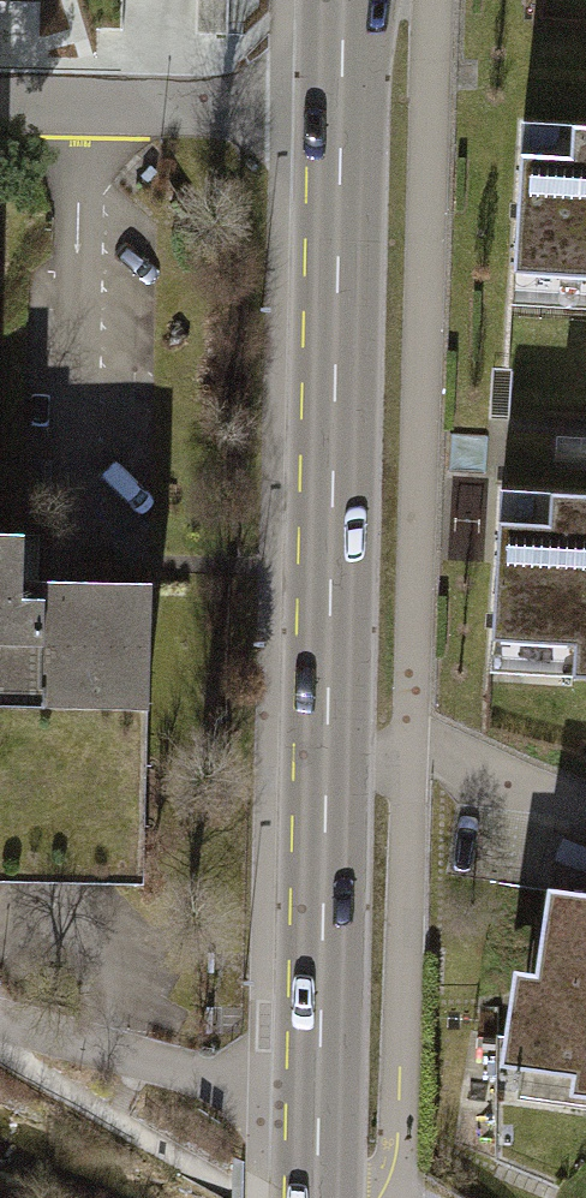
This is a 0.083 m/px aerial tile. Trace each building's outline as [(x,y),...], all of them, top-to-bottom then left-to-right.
[(585,311),(585,128),(525,125),(515,308),(585,311)] [(490,672),(585,678),(585,498),(500,493),(490,672)] [(163,714),(165,579),(38,578),(38,530),(0,530),(0,712),(163,714)] [(545,908),(533,994),(508,990),(496,1070),(566,1080),(563,1102),(585,1105),(585,914),(545,908)]
